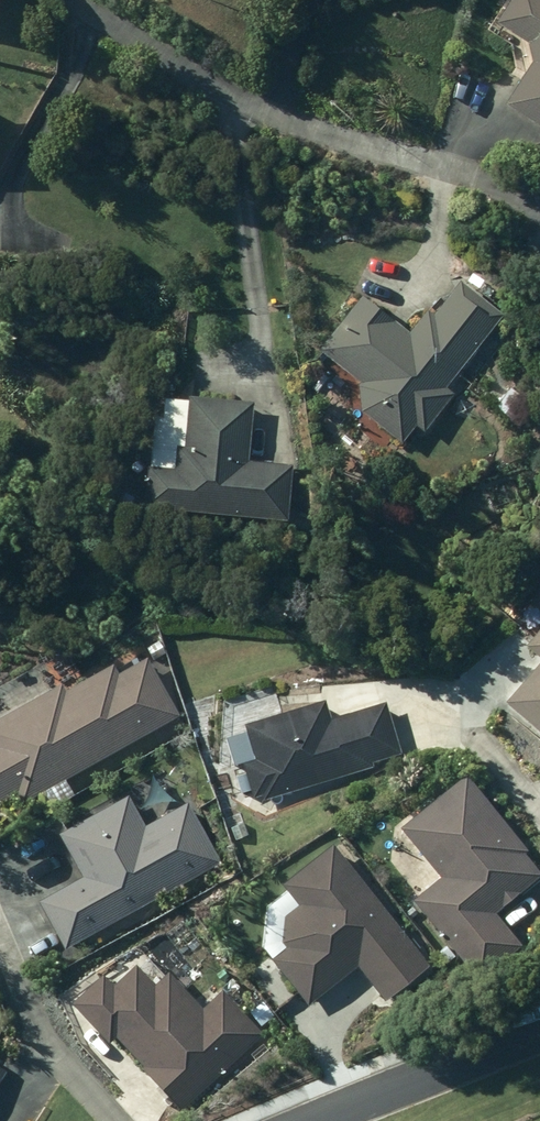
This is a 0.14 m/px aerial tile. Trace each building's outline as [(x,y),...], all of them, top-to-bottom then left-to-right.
[(498,103),(539,131),(539,0),(507,0),(492,22),(524,43),(527,60),(498,103)] [(359,382),(356,385),(371,397),(359,412),(400,444),(414,426),(421,432),(451,394),(443,388),(499,315),(457,282),(431,315),(425,311),(407,333),(360,297),(318,350),(359,382)] [(508,387),(494,408),(512,420),(526,399),(508,387)] [(142,506),(285,520),(291,465),(246,461),(252,402),(187,396),(182,447),(173,446),(171,469),(146,467),(142,506)] [(111,487),(102,504),(114,510),(122,493),(111,487)] [(0,718),(0,804),(23,791),(29,801),(177,716),(145,659),(118,674),(113,665),(65,692),(61,683),(0,718)] [(510,689),(539,718),(539,659),(510,689)] [(249,796),(265,801),(402,757),(385,704),(318,726),(310,702),(241,724),(252,761),(239,765),(249,796)] [(526,850),(461,774),(397,828),(438,876),(411,900),(480,980),(520,945),(493,913),(517,892),(519,894),(539,876),(539,874),(523,853),(526,850)] [(123,912),(215,861),(184,809),(141,833),(123,803),(62,836),(80,869),(93,862),(99,873),(42,904),(66,944),(100,925),(101,928),(125,915),(123,912)] [(282,947),(269,958),(308,1006),(355,967),(383,1001),(428,965),(329,844),(280,884),(296,903),(281,916),(278,942),(282,947)] [(153,995),(135,975),(111,996),(100,984),(80,1003),(100,1025),(109,1017),(117,1025),(114,1028),(180,1101),(253,1035),(222,1000),(201,1019),(168,982),(153,995)]
